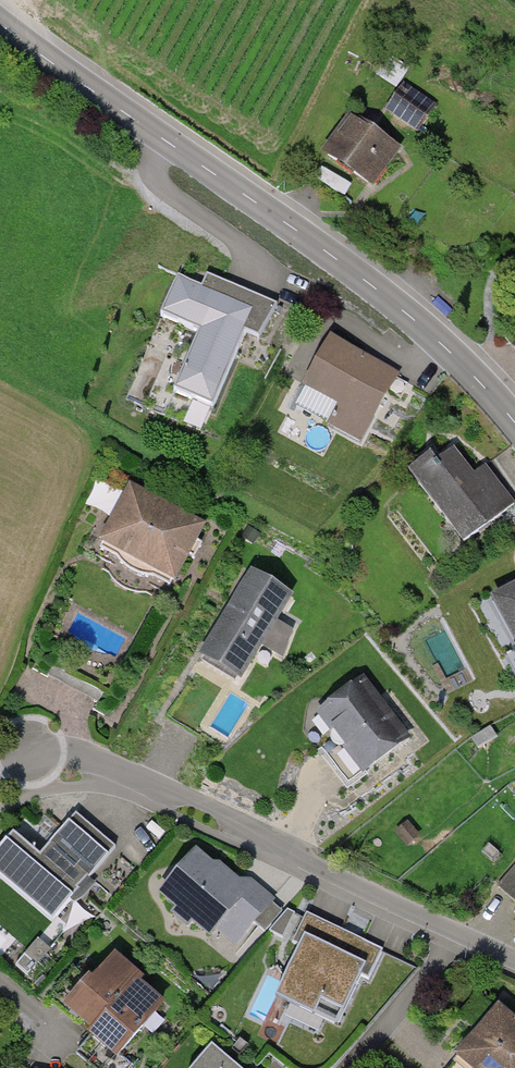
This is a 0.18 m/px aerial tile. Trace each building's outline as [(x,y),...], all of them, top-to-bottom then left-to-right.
[(384,111),(418,134),(437,106),(403,83),(384,111)] [(322,154),(375,190),(402,149),(350,113),(322,154)] [(261,342),(277,304),(207,274),(202,287),(178,277),(161,316),(200,332),(174,392),(213,409),(245,336),(261,342)] [(363,446),(400,374),(331,339),(295,408),(329,426),(328,428),(363,446)] [(464,543),(514,505),(514,503),(486,465),(474,474),(455,448),(436,462),(431,455),(409,471),(464,543)] [(98,544),(176,585),(207,528),(129,487),(98,544)] [(278,622),(293,596),(251,570),(199,656),(243,681),(263,648),(283,659),(293,632),(278,622)] [(490,598),(514,644),(514,585),(490,598)] [(349,789),(406,745),(357,682),(316,713),(334,737),(318,749),(349,789)] [(496,737),(490,727),(471,739),(477,749),(496,737)] [(54,925),(116,848),(78,817),(44,859),(15,836),(0,854),(0,881),(54,925)] [(420,836),(407,822),(394,833),(407,847),(420,836)] [(192,925),(211,940),(217,932),(237,948),(276,900),(251,879),(246,885),(220,864),(212,864),(196,850),(158,896),(176,910),(171,915),(189,929),(192,925)] [(498,888),(514,901),(514,866),(498,888)] [(295,914),(288,910),(269,932),(283,938),(295,914)] [(344,1015),(362,978),(369,981),(384,950),(307,914),(293,944),(300,947),(276,999),(315,1017),(321,1004),(344,1015)] [(51,950),(38,939),(15,964),(28,975),(51,950)] [(122,1058),(167,1004),(142,984),(145,980),(116,955),(96,978),(80,964),(51,999),(92,1033),(88,1037),(92,1039),(78,1056),(92,1067),(133,1067),(122,1058)] [(498,1007),(453,1060),(455,1062),(450,1067),(514,1067),(514,1021),(498,1007)] [(196,1067),(238,1067),(214,1047),(196,1067)]
